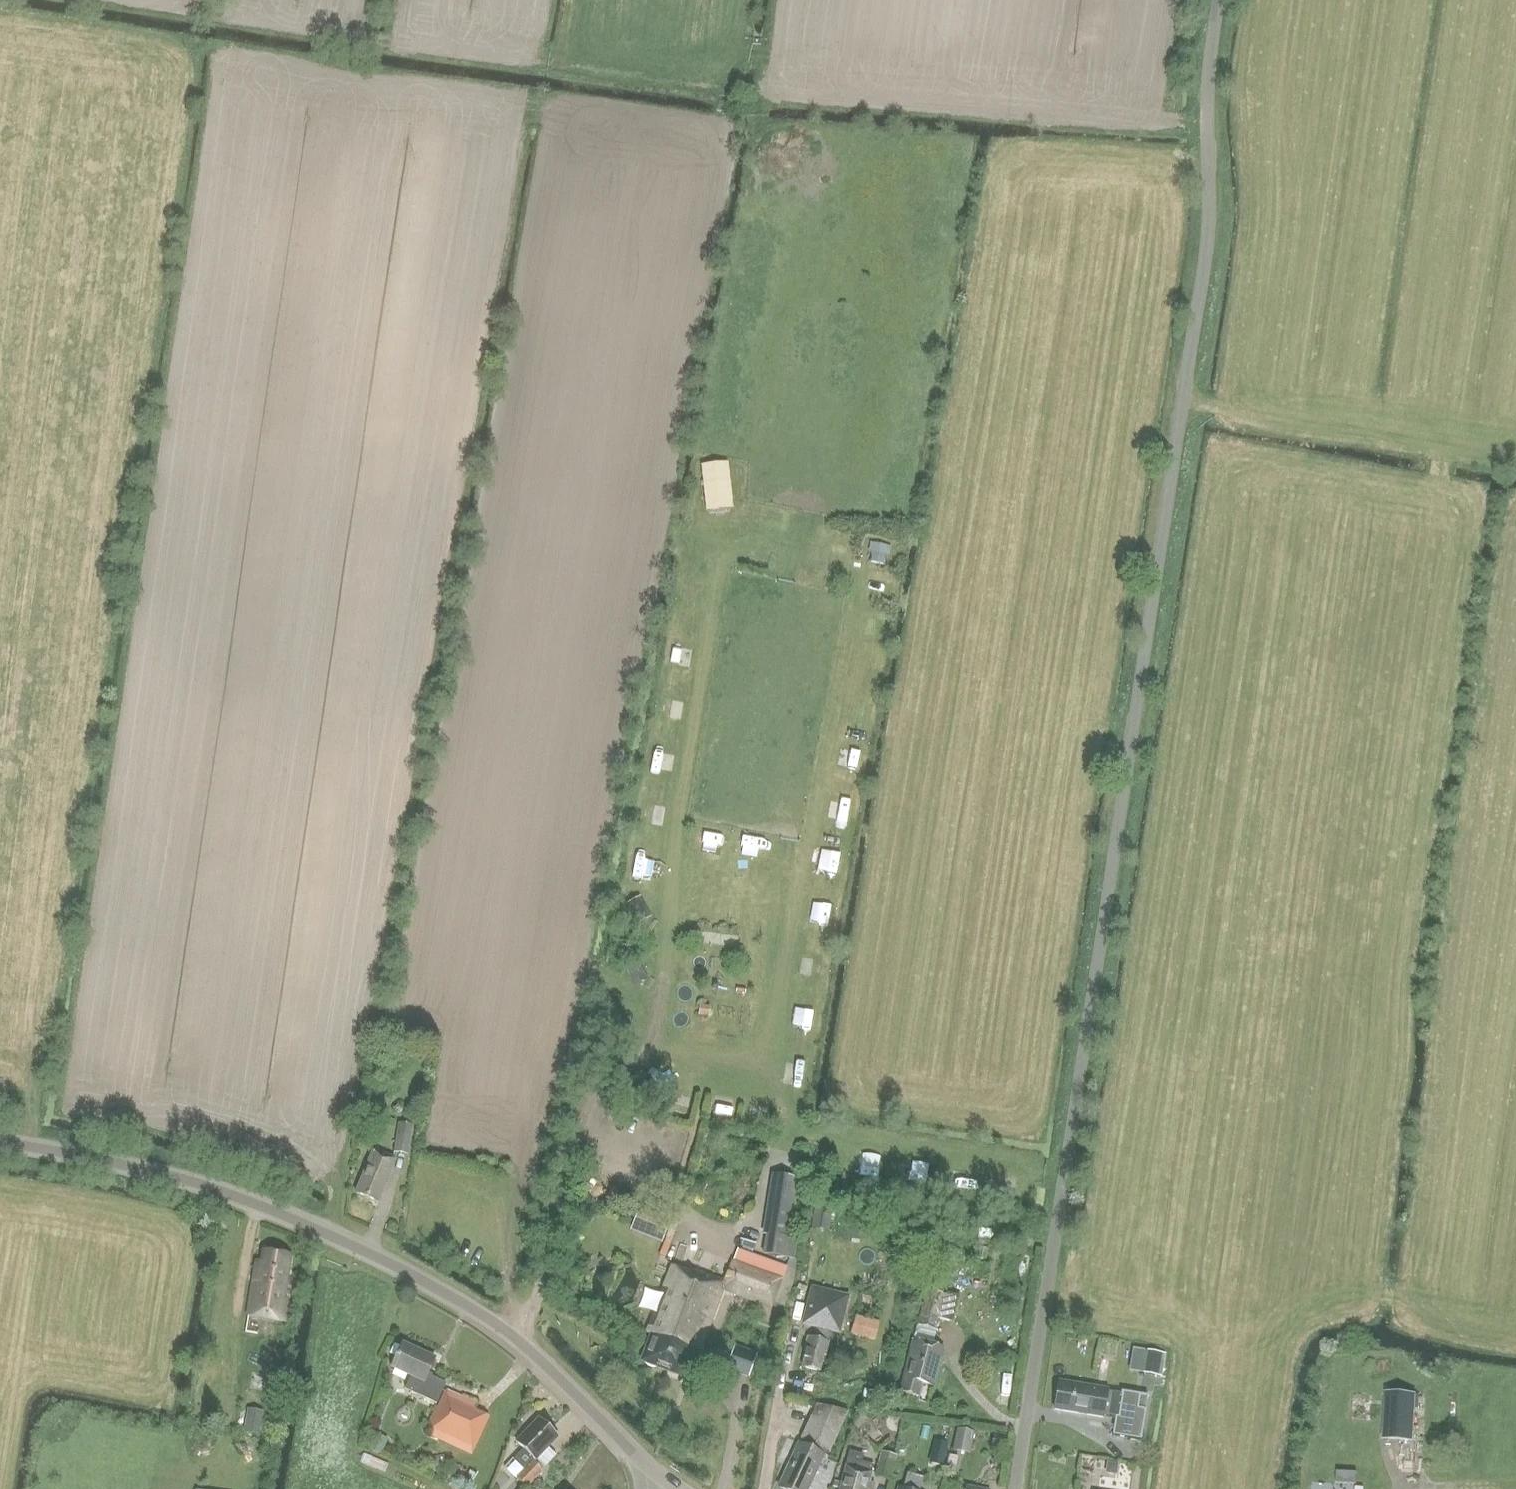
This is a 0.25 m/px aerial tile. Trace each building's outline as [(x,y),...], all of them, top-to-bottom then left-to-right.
[(705,512),(733,508),(726,461),(698,465),(705,512)] [(637,924),(652,917),(641,897),(626,904),(637,924)] [(649,979),(640,964),(627,972),(635,986),(649,979)] [(398,1056),(399,1045),(386,1043),(385,1054),(398,1056)] [(408,1156),(414,1129),(401,1126),(396,1154),(408,1156)] [(389,1172),(394,1160),(374,1153),(369,1166),(373,1168),(362,1196),(379,1202),(391,1172),(389,1172)] [(790,1238),(798,1178),(772,1174),(763,1234),(766,1235),(763,1255),(794,1259),(797,1239),(790,1238)] [(812,1227),(829,1229),(832,1205),(816,1202),(812,1227)] [(663,1243),(672,1221),(640,1209),(631,1231),(663,1243)] [(735,1294),(771,1307),(780,1310),(782,1305),(786,1306),(794,1281),(796,1270),(744,1251),(740,1264),(734,1262),(725,1286),(690,1272),(688,1275),(672,1269),(647,1336),(650,1337),(641,1361),(685,1378),(694,1353),(701,1355),(725,1290),(735,1294)] [(285,1322),(292,1282),(287,1281),(291,1258),(264,1253),(262,1263),(258,1262),(249,1316),(285,1322)] [(927,1290),(917,1326),(918,1326),(936,1331),(939,1319),(952,1322),(959,1298),(927,1290)] [(817,1328),(814,1339),(806,1337),(803,1351),(805,1352),(802,1366),(820,1371),(823,1358),(824,1358),(831,1332),(837,1333),(846,1300),(813,1291),(804,1325),(817,1328)] [(870,1309),(872,1300),(861,1297),(858,1306),(870,1309)] [(878,1324),(857,1319),(851,1335),(875,1341),(878,1324)] [(433,1375),(431,1374),(437,1359),(404,1345),(393,1369),(413,1378),(408,1391),(438,1404),(447,1383),(433,1377),(433,1375)] [(747,1349),(735,1345),(727,1368),(738,1373),(747,1349)] [(933,1385),(941,1353),(912,1345),(912,1346),(900,1390),(918,1395),(922,1382),(933,1385)] [(1144,1373),(1161,1375),(1165,1353),(1148,1350),(1144,1373)] [(1103,1416),(1103,1414),(1116,1416),(1113,1435),(1141,1439),(1148,1397),(1107,1390),(1108,1388),(1058,1379),(1054,1407),(1103,1416)] [(875,1404),(877,1391),(865,1389),(863,1399),(867,1399),(867,1398),(871,1399),(871,1403),(875,1404)] [(475,1454),(490,1418),(479,1413),(482,1406),(448,1391),(431,1431),(435,1433),(434,1437),(475,1454)] [(1414,1442),(1417,1394),(1386,1392),(1383,1440),(1414,1442)] [(847,1412),(817,1404),(799,1442),(800,1442),(790,1464),(787,1463),(783,1470),(786,1471),(780,1483),(792,1488),(807,1488),(823,1454),(827,1455),(847,1412)] [(246,1429),(258,1431),(262,1411),(249,1409),(246,1429)] [(560,1438),(541,1419),(518,1440),(527,1449),(516,1459),(526,1470),(518,1478),(528,1488),(529,1488),(546,1473),(535,1461),(560,1438)] [(970,1455),(975,1432),(958,1428),(953,1451),(970,1455)] [(377,1433),(370,1449),(380,1453),(388,1438),(377,1433)] [(1006,1436),(993,1434),(991,1449),(1004,1451),(1006,1436)] [(935,1439),(931,1454),(945,1458),(949,1442),(935,1439)] [(891,1480),(897,1457),(895,1457),(898,1447),(886,1444),(884,1452),(882,1452),(876,1476),(891,1480)] [(874,1482),(871,1481),(873,1472),(872,1472),(874,1465),(863,1461),(864,1455),(850,1451),(842,1482),(840,1488),(872,1488),(874,1482)] [(958,1457),(950,1455),(948,1465),(956,1466),(958,1457)] [(1107,1470),(1111,1474),(1116,1475),(1118,1464),(1108,1463),(1107,1470)] [(924,1477),(908,1473),(904,1488),(897,1487),(897,1488),(921,1488),(924,1477)]
